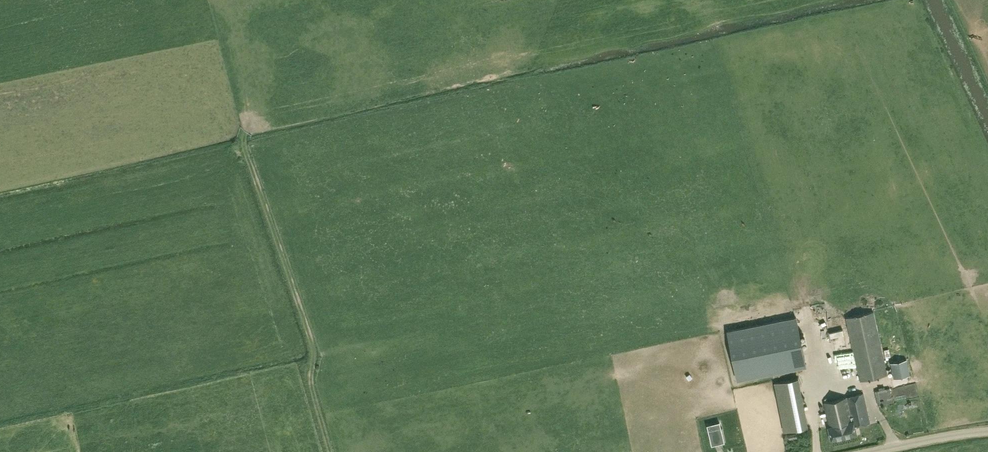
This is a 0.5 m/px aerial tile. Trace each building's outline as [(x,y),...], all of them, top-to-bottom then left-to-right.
[(847,318),(860,380),(887,374),(873,312),(847,318)] [(737,380),(806,366),(796,317),(727,331),(737,380)] [(848,327),(840,329),(842,338),(850,335),(848,327)] [(891,362),(894,378),(910,375),(907,359),(891,362)] [(808,426),(799,378),(775,382),(784,431),(808,426)] [(875,391),(878,405),(880,404),(893,402),(890,388),(875,391)] [(870,422),(863,393),(824,402),(830,427),(829,427),(832,439),(857,433),(855,425),(870,422)] [(712,444),(724,441),(719,422),(708,425),(712,444)]
